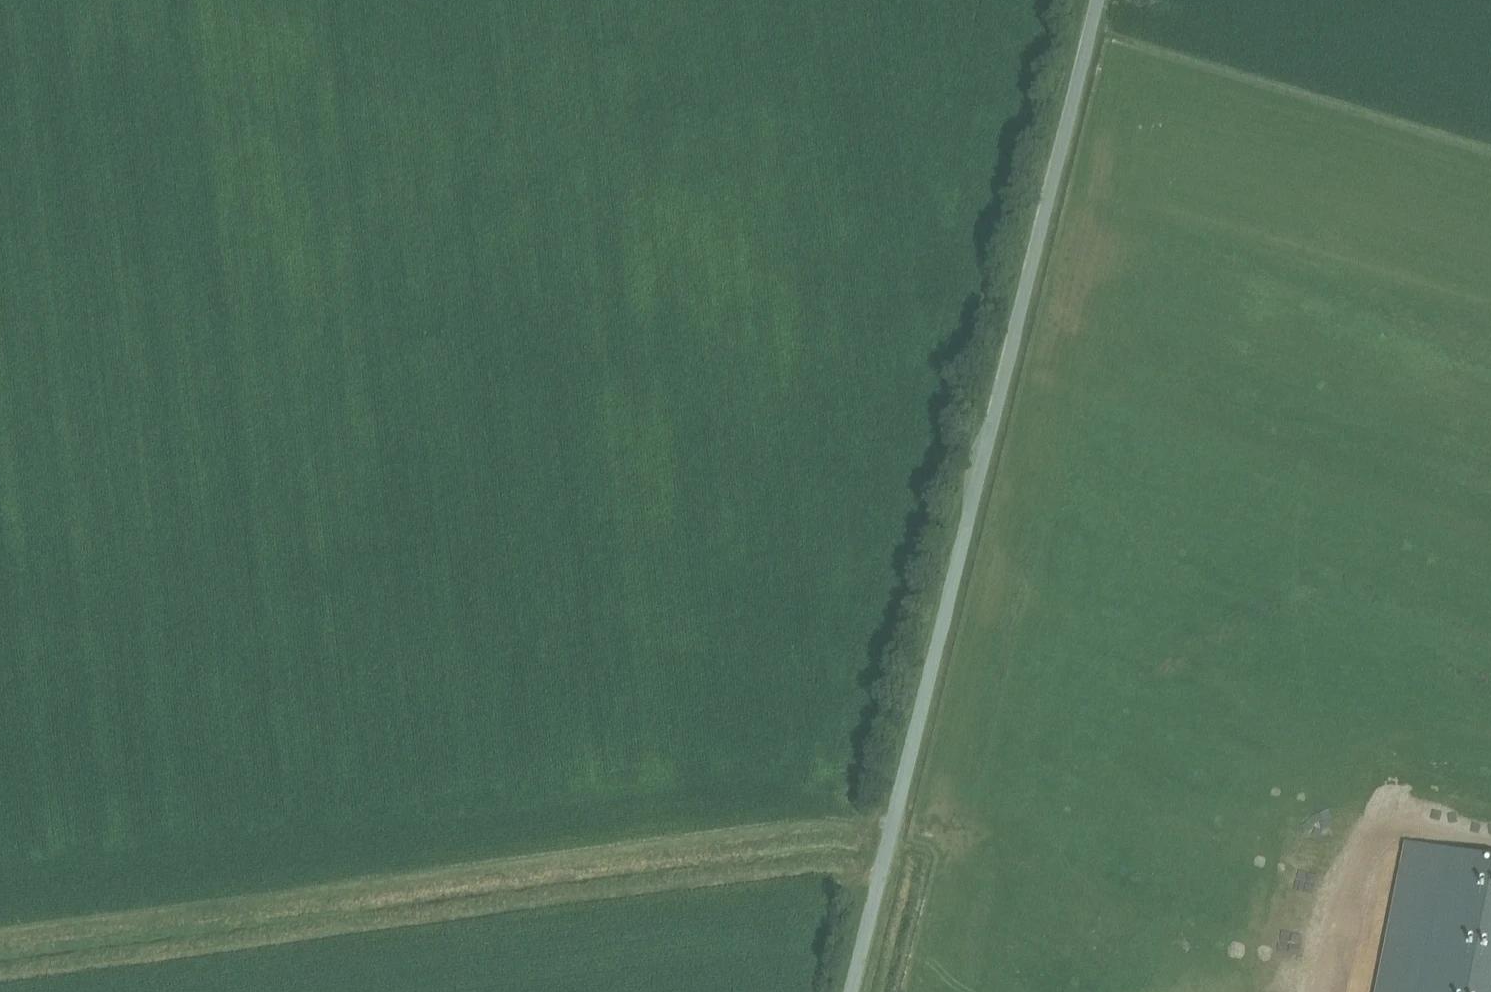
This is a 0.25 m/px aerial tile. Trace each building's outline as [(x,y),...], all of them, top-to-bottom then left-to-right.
[(1417,844),(1388,991),(1490,991),(1490,859),(1417,844)]
